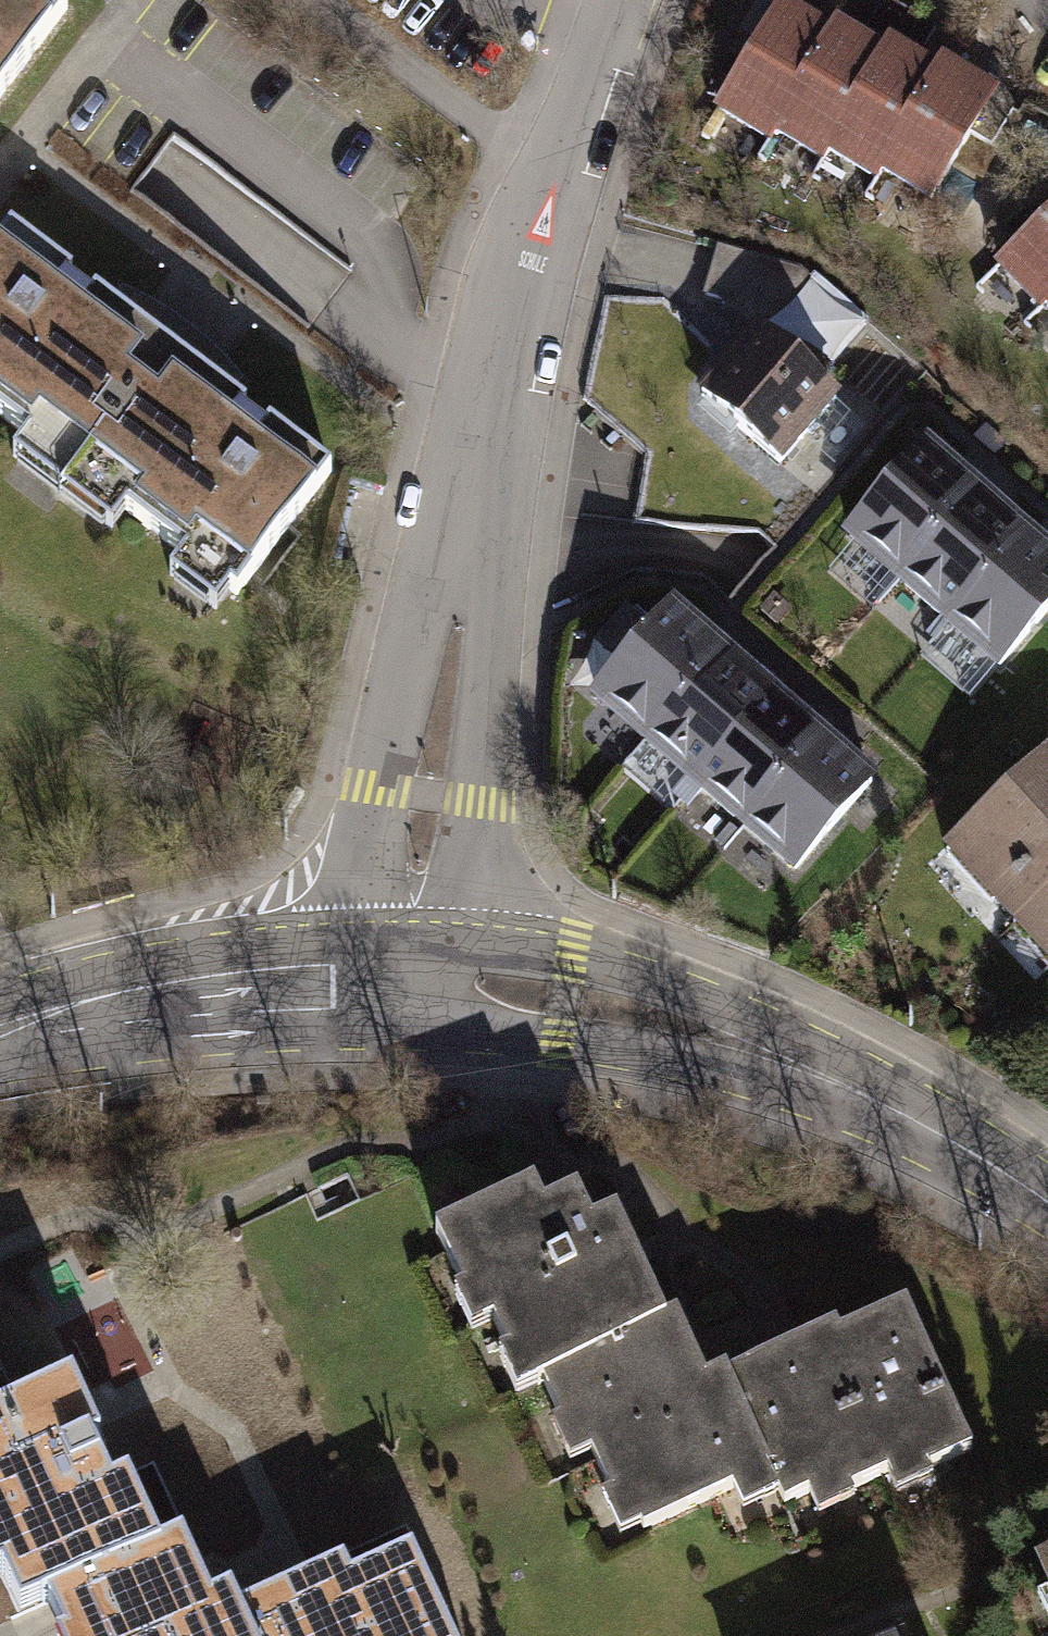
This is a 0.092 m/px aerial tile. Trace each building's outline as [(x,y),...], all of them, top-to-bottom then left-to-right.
[(68,7),(59,0),(0,0),(0,101),(68,7)] [(883,11),(862,49),(887,64),(892,56),(909,26),(883,11)] [(718,130),(768,159),(772,152),(834,43),(784,15),(718,130)] [(892,56),(921,73),(938,42),(909,26),(892,56)] [(772,152),(822,180),(826,172),(887,64),(862,49),(838,36),(834,43),(772,152)] [(826,172),(876,200),(880,193),(941,84),(921,73),(892,56),(887,64),(826,172)] [(880,193),(929,221),(995,105),(945,77),(941,84),(880,193)] [(132,199),(310,328),(350,272),(172,144),(132,199)] [(1037,326),(1042,321),(1047,314),(1047,232),(996,286),(1037,326)] [(184,332),(120,299),(110,311),(11,238),(0,253),(0,423),(24,440),(11,457),(65,496),(184,332)] [(814,281),(717,256),(706,300),(802,325),(814,281)] [(162,570),(222,613),(328,468),(236,401),(246,389),(184,332),(65,496),(105,525),(116,510),(174,552),(162,570)] [(765,346),(704,417),(781,484),(843,412),(765,346)] [(976,495),(926,453),(839,554),(889,597),(976,495)] [(1025,538),(976,495),(889,597),(938,639),(1025,538)] [(1025,538),(938,639),(988,681),(1047,612),(1047,557),(1025,538)] [(698,635),(677,617),(590,718),(640,760),(727,659),(698,635)] [(777,701),(727,659),(640,760),(690,803),(777,701)] [(826,744),(777,701),(690,803),(739,845),(826,744)] [(876,786),(826,744),(739,845),(789,888),(876,786)] [(1047,976),(1047,766),(943,864),(1047,976)] [(517,1394),(546,1380),(668,1321),(619,1222),(593,1234),(578,1203),(544,1220),(529,1190),(438,1234),(465,1289),(455,1293),(474,1331),(497,1320),(513,1354),(500,1360),(517,1394)] [(832,1324),(725,1376),(778,1484),(783,1495),(808,1482),(819,1505),(854,1488),(847,1474),(883,1457),(895,1483),(928,1467),(923,1459),(974,1434),(908,1299),(837,1333),(832,1324)] [(678,1315),(668,1321),(546,1380),(563,1414),(552,1420),(570,1457),(595,1444),(616,1488),(603,1494),(620,1530),(727,1478),(739,1503),(778,1484),(725,1376),(721,1369),(708,1376),(678,1315)] [(51,1606),(160,1554),(127,1485),(113,1492),(92,1446),(99,1443),(74,1390),(0,1425),(0,1592),(8,1589),(23,1619),(51,1606)] [(160,1554),(51,1606),(66,1635),(250,1635),(241,1618),(223,1580),(204,1589),(182,1543),(160,1554)] [(413,1557),(351,1587),(342,1570),(241,1618),(250,1635),(451,1635),(413,1557)] [(1037,1571),(1047,1595),(1047,1565),(1037,1571)]
